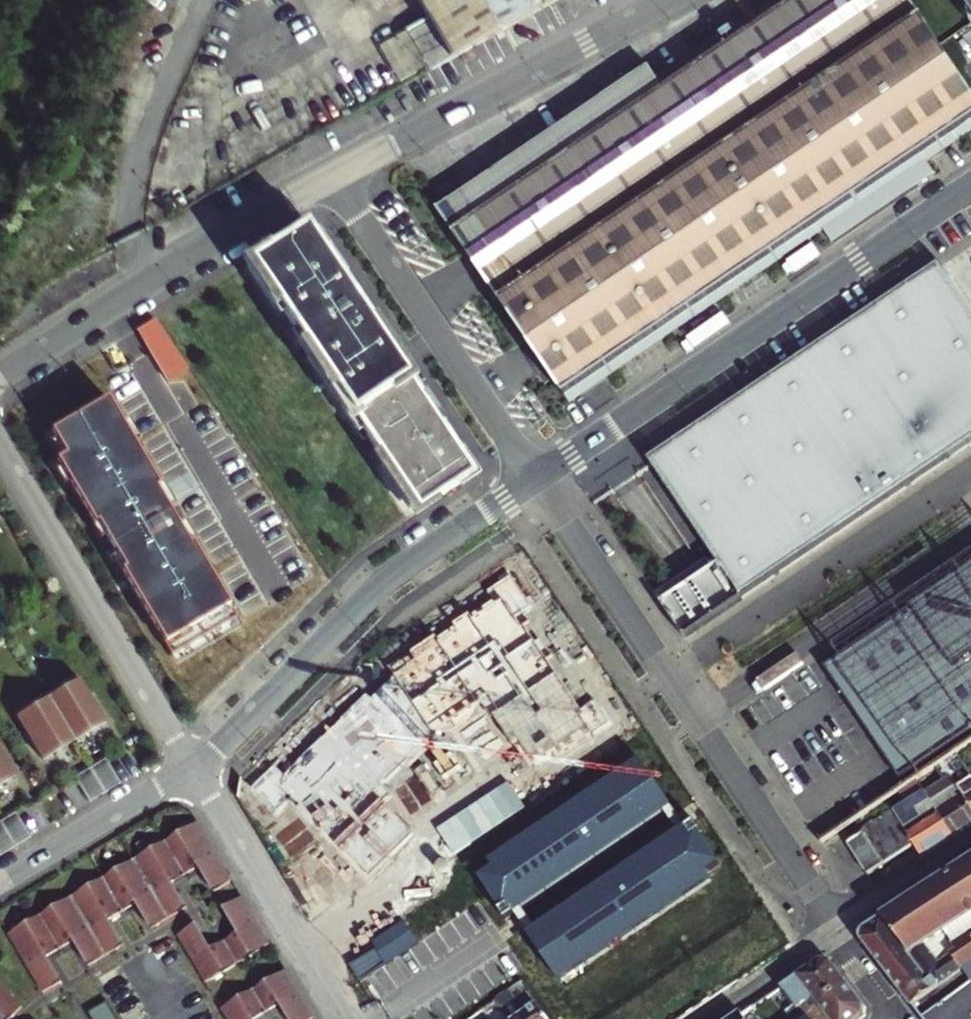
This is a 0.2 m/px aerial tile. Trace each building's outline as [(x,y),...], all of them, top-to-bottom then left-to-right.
[(420,11),(397,23),(421,69),(547,0),(413,0),(420,11)] [(907,0),(799,0),(725,52),(710,35),(654,75),(647,64),(441,206),(567,388),(829,218),(836,231),(924,172),(912,156),(970,119),(970,92),(907,0)] [(970,12),(970,0),(963,0),(970,12)] [(476,473),(306,223),(252,257),(417,511),(476,473)] [(934,271),(651,461),(719,569),(662,608),(682,639),(970,448),(970,323),(934,271)] [(187,367),(153,318),(132,331),(166,381),(187,367)] [(159,485),(107,397),(51,430),(65,454),(56,459),(94,523),(97,521),(125,567),(121,569),(172,655),(237,617),(192,541),(189,542),(156,486),(159,485)] [(826,666),(901,779),(970,732),(970,584),(965,574),(826,666)] [(326,832),(370,877),(415,834),(375,793),(435,735),(490,698),(500,714),(495,718),(514,747),(520,743),(535,766),(558,751),(562,757),(611,725),(596,702),(581,712),(526,628),(523,630),(516,618),(532,607),(512,577),(488,593),(498,607),(475,622),(471,616),(459,625),(463,630),(442,645),(438,639),(413,656),(418,663),(396,678),(372,701),(368,696),(343,720),(348,725),(328,744),(323,739),(298,763),(303,768),(290,781),(276,767),(252,789),(277,815),(294,799),(303,808),(297,813),(321,837),(326,832)] [(119,714),(94,669),(56,690),(81,735),(119,714)] [(56,690),(23,709),(48,753),(81,735),(56,690)] [(4,721),(0,723),(0,780),(28,765),(4,721)] [(118,749),(87,766),(102,793),(133,776),(118,749)] [(670,803),(647,769),(483,879),(504,911),(501,913),(506,921),(515,915),(512,909),(670,803)] [(970,812),(970,781),(963,769),(949,777),(970,812)] [(970,825),(970,812),(949,777),(922,794),(951,838),(970,825)] [(920,858),(951,838),(922,794),(891,814),(912,847),(920,858)] [(0,814),(0,822),(11,843),(42,826),(28,799),(0,814)] [(862,879),(912,847),(891,814),(841,845),(862,879)] [(234,876),(202,820),(140,856),(172,910),(187,901),(175,881),(196,869),(209,891),(234,876)] [(534,944),(556,976),(720,866),(699,834),(702,832),(696,824),(687,830),(692,838),(534,944)] [(124,939),(112,917),(137,903),(149,925),(172,910),(140,856),(72,894),(104,950),(124,939)] [(883,919),(913,957),(926,946),(943,967),(954,958),(964,969),(913,1007),(922,1018),(970,1018),(970,863),(883,919)] [(45,948),(71,935),(85,961),(104,950),(72,894),(3,933),(35,990),(61,976),(45,948)] [(195,925),(174,938),(202,985),(274,942),(246,896),(224,909),(239,933),(210,950),(195,925)] [(913,957),(883,919),(865,932),(862,941),(913,1007),(964,969),(954,958),(943,967),(926,946),(913,957)] [(378,949),(387,964),(419,941),(405,920),(373,941),(378,949)] [(387,964),(378,949),(351,965),(361,981),(387,964)] [(847,984),(829,962),(819,960),(781,987),(804,1014),(798,1018),(799,1018),(815,1018),(817,1018),(820,1014),(817,1008),(847,984)] [(218,1009),(223,1018),(257,1018),(276,1008),(282,1018),(312,1018),(317,1016),(288,968),(218,1009)] [(720,993),(709,976),(699,983),(710,999),(720,993)] [(536,1001),(522,981),(515,986),(528,1006),(536,1001)] [(3,1018),(9,1018),(23,1006),(0,982),(0,1016),(3,1018)] [(866,1017),(864,1005),(847,984),(817,1008),(820,1014),(817,1018),(818,1018),(864,1018),(866,1017)] [(499,997),(490,1002),(501,1018),(508,1018),(512,1017),(499,997)] [(538,1003),(514,1018),(549,1018),(538,1003)] [(753,1006),(734,1018),(763,1018),(753,1006)] [(479,1010),(473,1014),(477,1018),(485,1018),(479,1010)]
